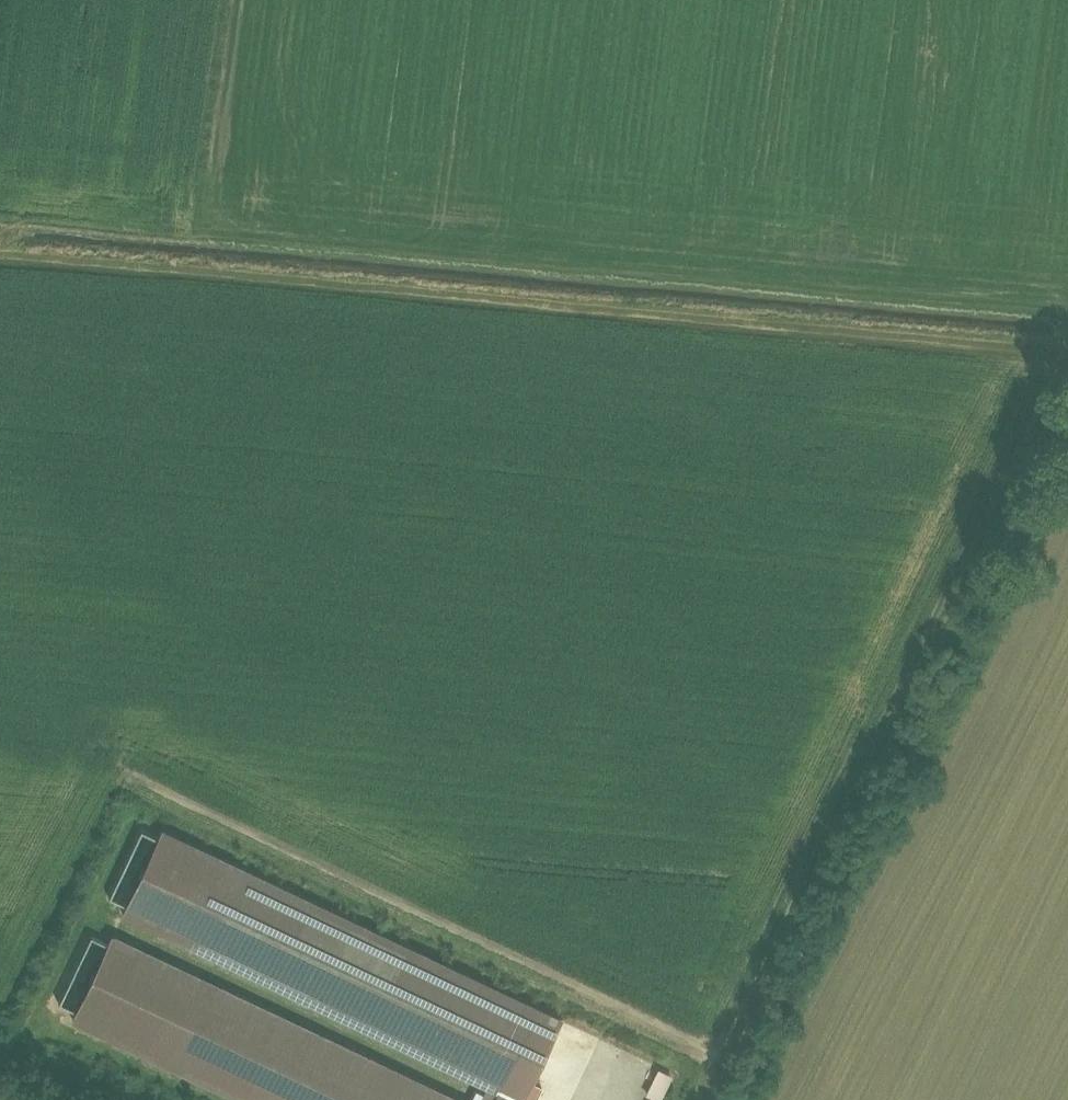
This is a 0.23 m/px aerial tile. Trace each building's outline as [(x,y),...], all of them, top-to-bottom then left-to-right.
[(564,1004),(166,815),(161,827),(129,892),(124,904),(163,922),(490,1078),(497,1082),(500,1076),(524,1088),(564,1004)] [(129,892),(161,827),(146,820),(115,885),(129,892)] [(116,922),(110,934),(79,999),(73,1010),(261,1099),(488,1099),(481,1096),(155,940),(116,922)] [(79,999),(110,934),(96,927),(64,992),(79,999)] [(655,1099),(657,1099),(669,1075),(655,1068),(642,1094),(655,1099)] [(500,1076),(497,1082),(490,1078),(481,1096),(488,1099),(518,1099),(524,1088),(500,1076)]
